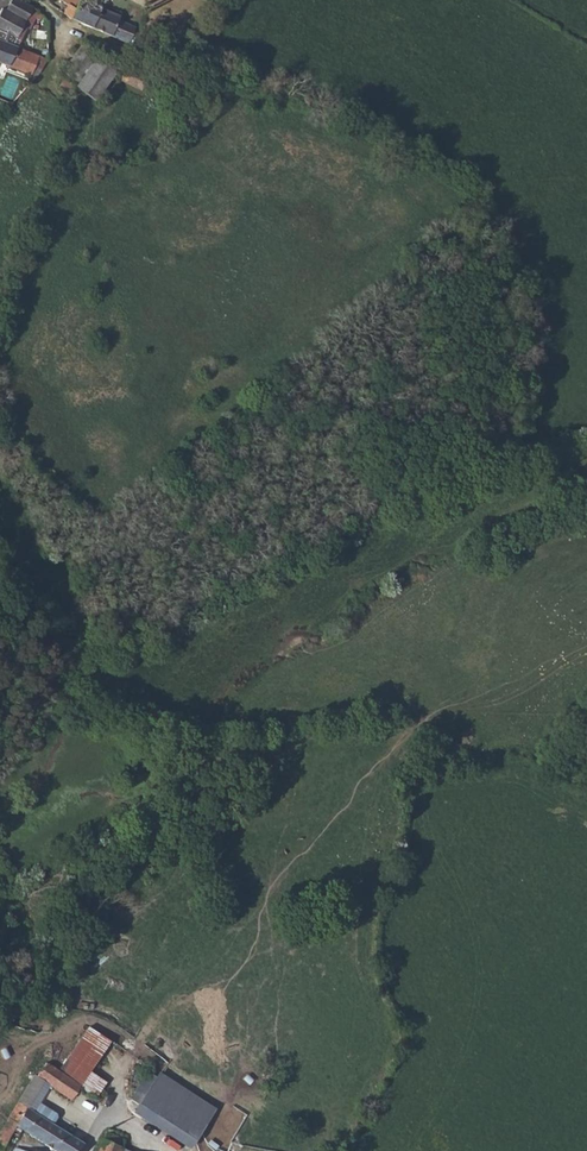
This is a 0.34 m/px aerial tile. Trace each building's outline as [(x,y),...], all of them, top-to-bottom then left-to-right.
[(19,0),(12,0),(7,10),(2,9),(0,13),(0,61),(31,75),(36,67),(43,69),(47,60),(21,47),(30,29),(26,27),(34,10),(35,9),(19,0)] [(128,44),(136,30),(119,21),(121,19),(93,4),(95,2),(92,0),(61,0),(69,4),(64,13),(128,44)] [(98,54),(100,52),(85,41),(60,77),(62,78),(76,86),(98,54)] [(120,68),(98,54),(76,86),(98,99),(120,68)] [(148,76),(129,67),(122,79),(142,89),(148,76)] [(62,78),(57,85),(70,94),(76,86),(62,78)] [(85,1026),(54,1069),(63,1076),(78,1086),(94,1098),(105,1082),(88,1071),(110,1041),(86,1024),(85,1026)] [(68,1100),(78,1086),(63,1076),(51,1067),(45,1063),(36,1077),(45,1083),(68,1100)] [(138,1102),(133,1109),(191,1145),(214,1109),(149,1068),(131,1097),(138,1102)] [(25,1106),(26,1107),(45,1083),(36,1077),(16,1101),(25,1106)] [(14,1125),(25,1106),(16,1101),(5,1120),(14,1125)] [(23,1131),(35,1113),(26,1107),(25,1106),(14,1125),(23,1131)] [(82,1143),(35,1113),(23,1131),(56,1150),(77,1150),(82,1143)] [(14,1125),(5,1120),(0,1127),(0,1139),(3,1141),(14,1125)] [(96,1150),(123,1150),(125,1148),(122,1147),(125,1139),(105,1132),(101,1139),(96,1150)]
